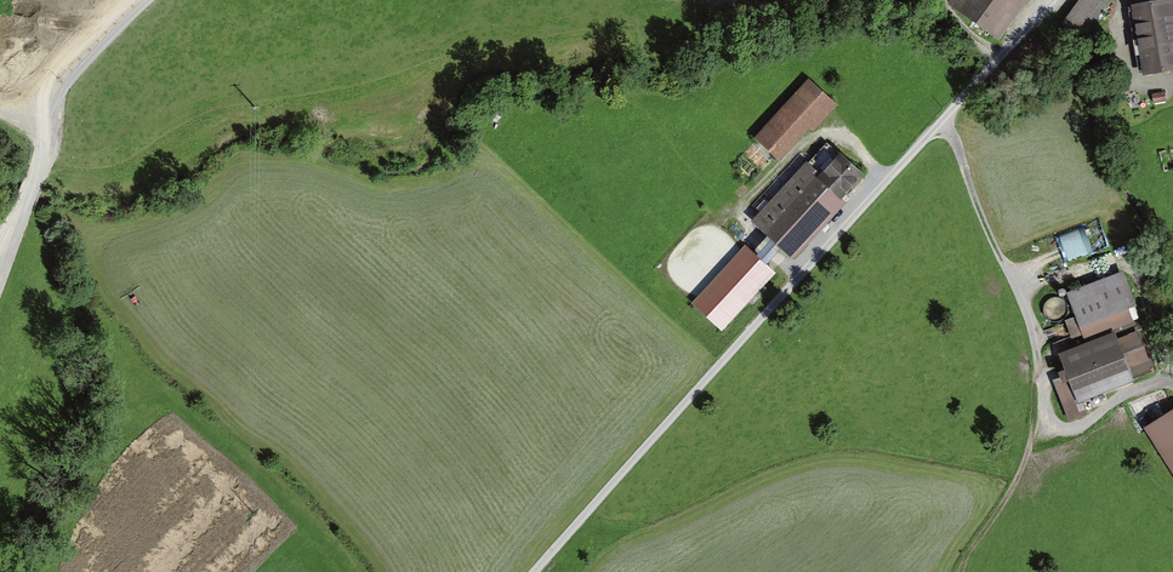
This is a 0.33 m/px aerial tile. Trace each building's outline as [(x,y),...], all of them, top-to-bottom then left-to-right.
[(945,2),(1000,41),(1030,0),(947,0),(945,2)] [(1112,4),(1107,0),(1078,0),(1059,27),(1083,44),(1112,4)] [(1172,71),(1172,0),(1163,0),(1160,0),(1133,0),(1144,76),(1172,71)] [(780,163),(833,105),(807,81),(753,139),(780,163)] [(841,199),(864,175),(840,154),(819,177),(841,199)] [(795,259),(845,202),(841,199),(819,177),(806,165),(754,221),(795,259)] [(1046,267),(1111,246),(1102,219),(1037,241),(1046,267)] [(774,273),(746,248),(694,305),(722,330),(774,273)] [(1139,306),(1124,269),(1066,292),(1075,315),(1064,320),(1070,337),(1082,332),(1086,341),(1136,321),(1131,310),(1139,306)] [(1049,301),(1046,304),(1045,309),(1045,313),(1047,316),(1050,319),(1053,321),(1056,321),(1060,320),(1064,318),(1066,315),(1068,311),(1067,307),(1066,304),(1063,301),(1060,299),(1056,298),(1052,299),(1049,301)] [(1148,360),(1138,333),(1118,341),(1115,333),(1060,354),(1079,403),(1134,382),(1128,368),(1148,360)] [(1145,429),(1172,473),(1172,411),(1145,429)]
